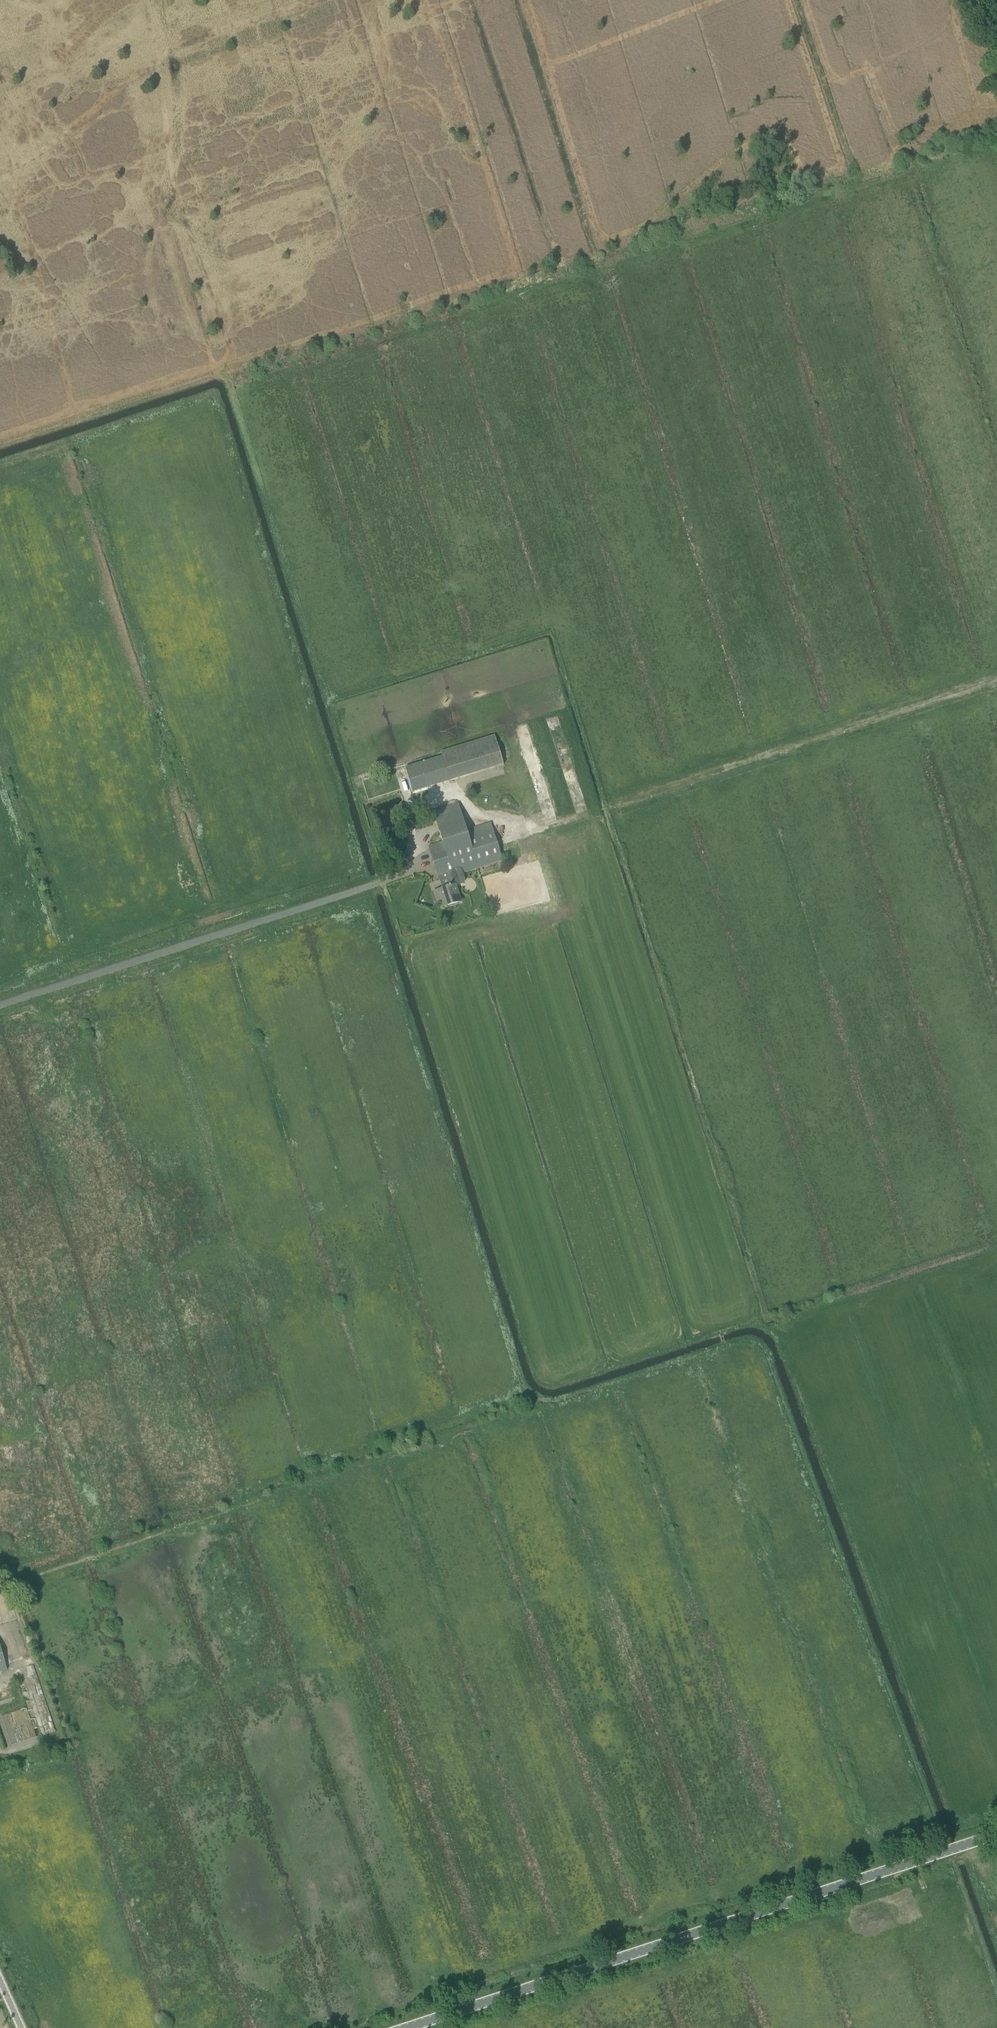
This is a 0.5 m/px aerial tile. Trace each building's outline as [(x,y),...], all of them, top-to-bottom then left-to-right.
[(422,763),(406,768),(413,792),(430,787),(422,763)] [(442,899),(444,907),(460,902),(456,886),(463,884),(465,880),(463,873),(502,861),(491,824),(467,831),(458,802),(433,809),(443,842),(429,846),(440,880),(441,880),(444,889),(433,893),(436,901),(442,899)] [(8,1714),(19,1741),(33,1736),(22,1708),(8,1714)]
